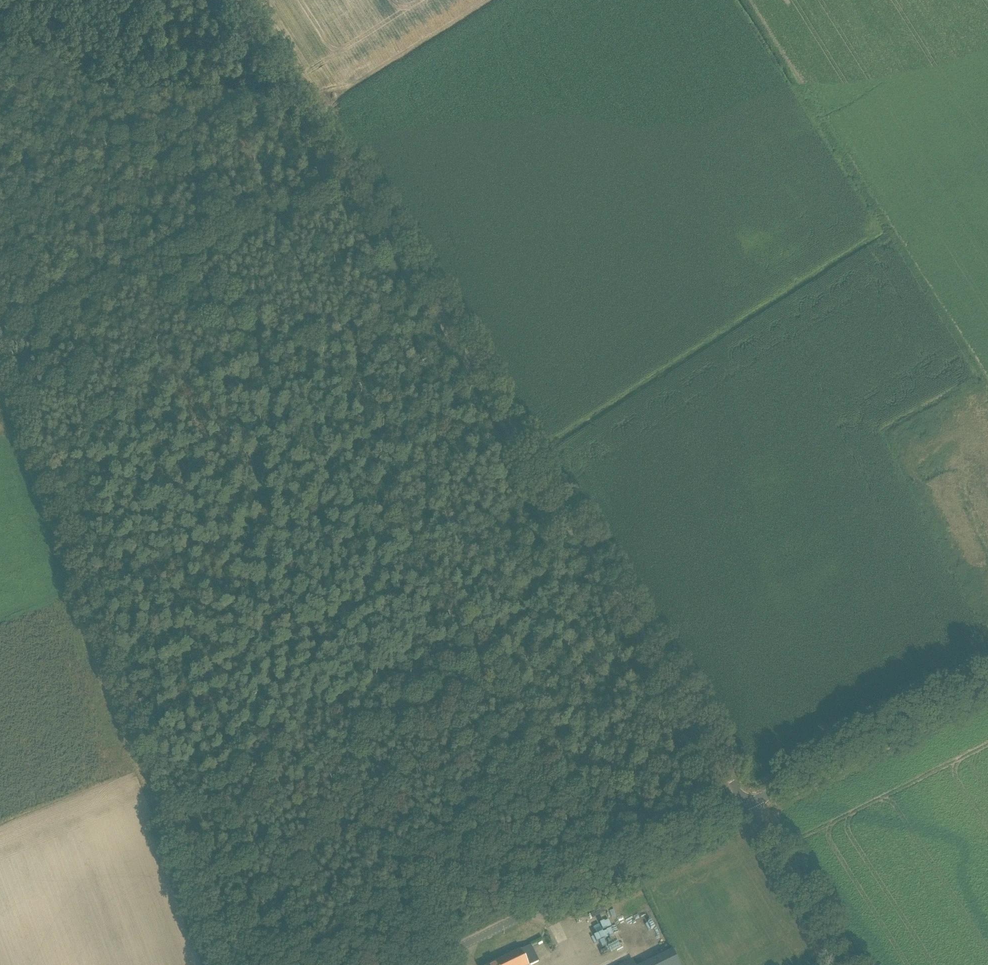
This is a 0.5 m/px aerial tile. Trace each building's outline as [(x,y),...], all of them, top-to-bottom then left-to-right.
[(491,964),(532,964),(538,962),(530,946),(491,964)] [(672,950),(641,964),(680,964),(672,950)]
